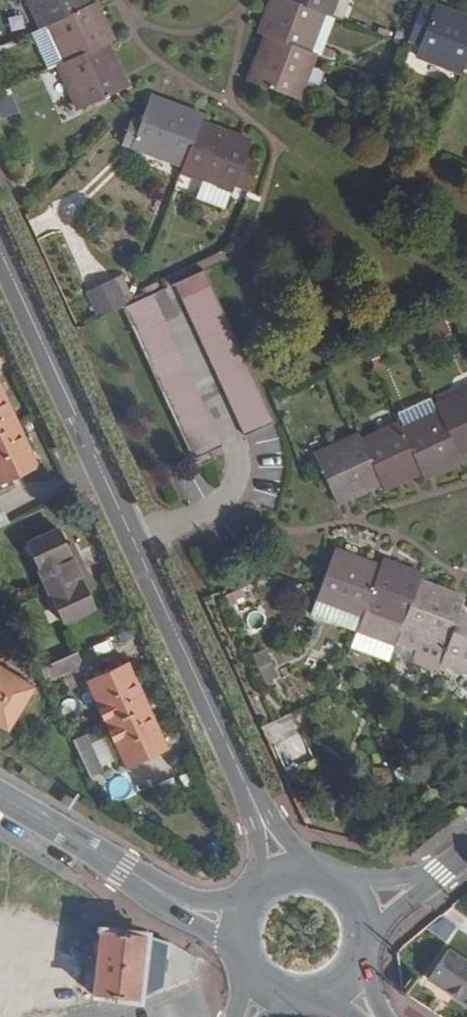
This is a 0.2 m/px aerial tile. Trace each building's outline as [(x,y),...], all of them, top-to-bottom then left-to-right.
[(87,7),(84,0),(28,0),(40,27),(46,25),(87,7)] [(268,6),(259,33),(265,37),(307,54),(321,15),(285,0),(278,0),(275,9),(268,6)] [(268,6),(275,9),(278,0),(271,0),(268,6)] [(285,0),(321,15),(329,16),(334,0),(285,0)] [(87,7),(46,25),(64,63),(105,44),(111,41),(95,3),(87,7)] [(466,59),(466,22),(435,9),(415,58),(460,74),(463,69),(466,59)] [(307,54),(265,37),(248,82),(296,100),(314,57),(307,54)] [(105,44),(64,63),(58,66),(77,110),(124,88),(105,44)] [(0,97),(0,115),(2,120),(19,112),(10,93),(0,97)] [(181,167),(197,124),(199,118),(149,99),(130,147),(181,167)] [(236,144),(236,139),(197,124),(181,167),(179,173),(230,192),(233,185),(247,191),(258,162),(243,157),(247,147),(236,144)] [(248,143),(236,139),(236,144),(247,147),(248,143)] [(203,271),(174,284),(243,436),(250,433),(270,422),(203,271)] [(86,290),(97,316),(134,300),(122,274),(86,290)] [(220,446),(150,295),(123,307),(195,466),(213,458),(210,451),(220,446)] [(21,426),(0,380),(0,436),(21,426)] [(457,455),(466,451),(466,393),(435,407),(438,414),(457,455)] [(457,455),(438,414),(400,431),(418,472),(421,478),(459,461),(457,455)] [(360,442),(379,484),(381,489),(418,472),(400,431),(397,425),(360,442)] [(21,426),(0,436),(0,482),(39,465),(21,426)] [(379,484),(360,442),(357,436),(314,455),(336,503),(379,484)] [(44,585),(83,566),(77,552),(72,554),(68,546),(59,528),(26,544),(44,585)] [(72,554),(77,552),(73,544),(68,546),(72,554)] [(363,612),(379,570),(333,552),(314,602),(360,619),(363,612)] [(400,626),(416,583),(419,577),(382,563),(379,570),(363,612),(400,626)] [(89,580),(83,566),(44,585),(61,623),(95,608),(88,592),(83,582),(89,580)] [(94,590),(89,580),(83,582),(88,592),(94,590)] [(416,583),(400,626),(398,632),(442,649),(461,600),(416,583)] [(83,668),(76,654),(39,671),(46,685),(83,668)] [(107,727),(149,707),(129,663),(86,683),(107,727)] [(35,688),(0,666),(0,727),(8,733),(35,688)] [(296,746),(323,734),(310,703),(282,715),(296,746)] [(167,747),(149,707),(107,727),(126,767),(167,747)] [(74,744),(89,777),(102,771),(87,737),(74,744)] [(137,999),(165,987),(169,943),(147,936),(101,929),(93,994),(137,999)] [(466,996),(466,957),(453,948),(436,977),(466,996)]
